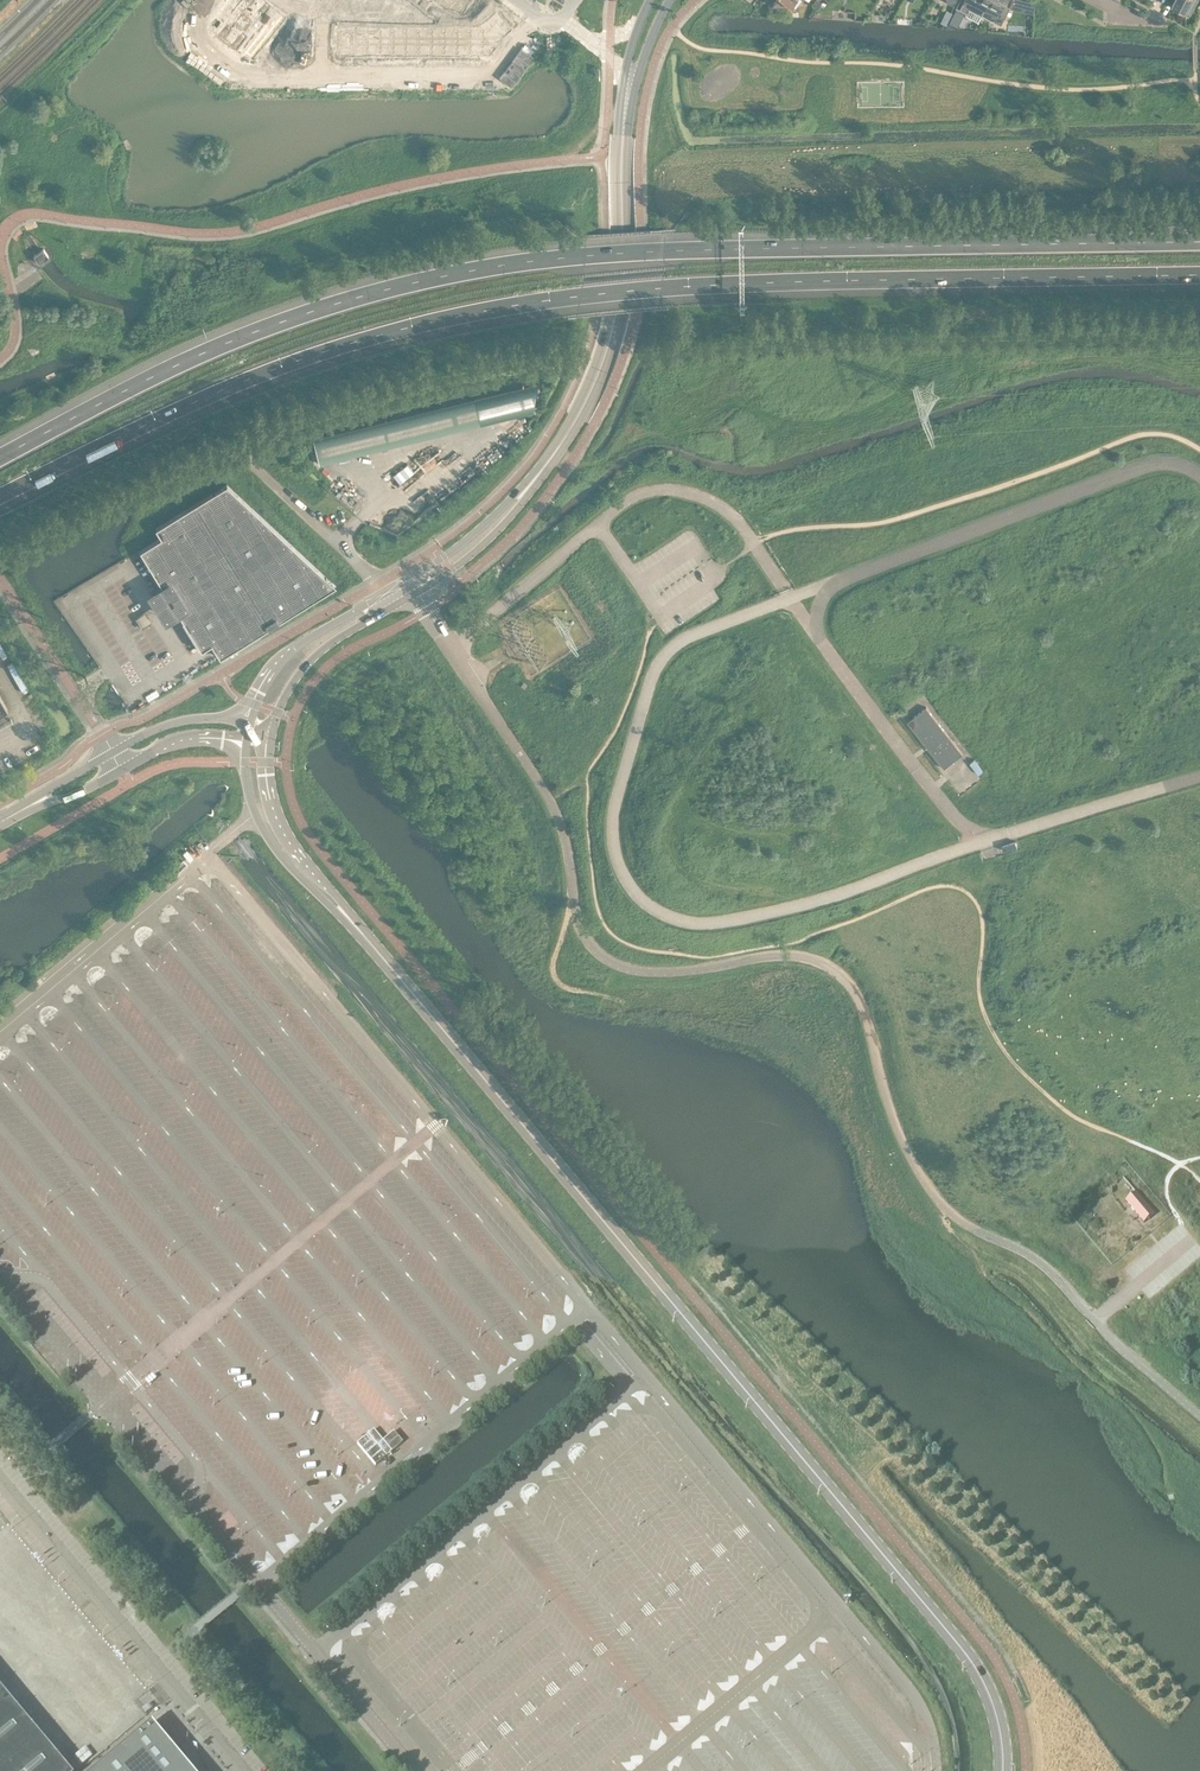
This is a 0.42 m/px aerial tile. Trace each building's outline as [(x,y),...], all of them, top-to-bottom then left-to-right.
[(210,28),(244,56),(277,15),(258,0),(233,0),(210,28)] [(449,4),(459,11),(468,0),(452,0),(449,4)] [(818,0),(814,0),(811,4),(816,8),(821,2),(818,0)] [(984,8),(988,0),(963,0),(959,8),(966,12),(968,8),(981,15),(984,8)] [(984,8),(996,15),(994,18),(1002,22),(1009,9),(1002,5),(1005,0),(988,0),(984,8)] [(1034,14),(1035,2),(1033,2),(1026,0),(1013,0),(1010,7),(1009,8),(1034,14)] [(1171,5),(1186,12),(1192,0),(1174,0),(1171,5)] [(423,6),(420,10),(425,14),(428,10),(423,6)] [(947,9),(942,18),(948,20),(952,12),(947,9)] [(428,10),(425,14),(431,19),(434,15),(428,10)] [(478,27),(481,23),(479,22),(476,19),(473,22),(478,27)] [(486,31),(481,31),(481,54),(487,54),(507,30),(495,20),(486,31)] [(338,31),(338,54),(353,54),(353,31),(338,31)] [(379,31),(353,31),(353,54),(379,54),(379,31)] [(405,31),(379,31),(379,54),(405,54),(405,31)] [(430,31),(405,31),(405,54),(430,54),(430,31)] [(455,31),(430,31),(430,54),(455,54),(455,31)] [(481,31),(455,31),(455,54),(481,54),(481,31)] [(35,253),(33,255),(38,263),(48,256),(42,248),(40,250),(29,235),(24,239),(24,240),(25,239),(35,253)] [(474,398),(313,438),(319,463),(480,423),(529,411),(532,411),(537,382),(474,398)] [(393,473),(400,483),(415,472),(408,462),(393,473)] [(278,621),(336,585),(226,483),(155,527),(161,536),(140,549),(161,584),(164,589),(154,595),(166,615),(176,609),(201,649),(211,643),(220,657),(268,627),(268,626),(278,620),(278,621)] [(944,768),(962,753),(926,707),(907,721),(944,768)] [(1121,1204),(1137,1225),(1147,1217),(1130,1196),(1121,1204)] [(371,1433),(358,1445),(372,1462),(375,1465),(389,1454),(397,1447),(402,1442),(394,1433),(389,1437),(383,1442),(374,1431),(371,1433)] [(18,1447),(23,1453),(33,1444),(29,1438),(18,1447)] [(237,1522),(228,1511),(217,1520),(226,1531),(237,1522)] [(7,1697),(0,1702),(0,1770),(69,1770),(7,1697)] [(94,1770),(191,1770),(183,1762),(176,1753),(151,1723),(150,1723),(94,1770)] [(74,1756),(84,1768),(86,1766),(90,1770),(93,1770),(102,1763),(96,1755),(94,1757),(85,1746),(74,1756)]
